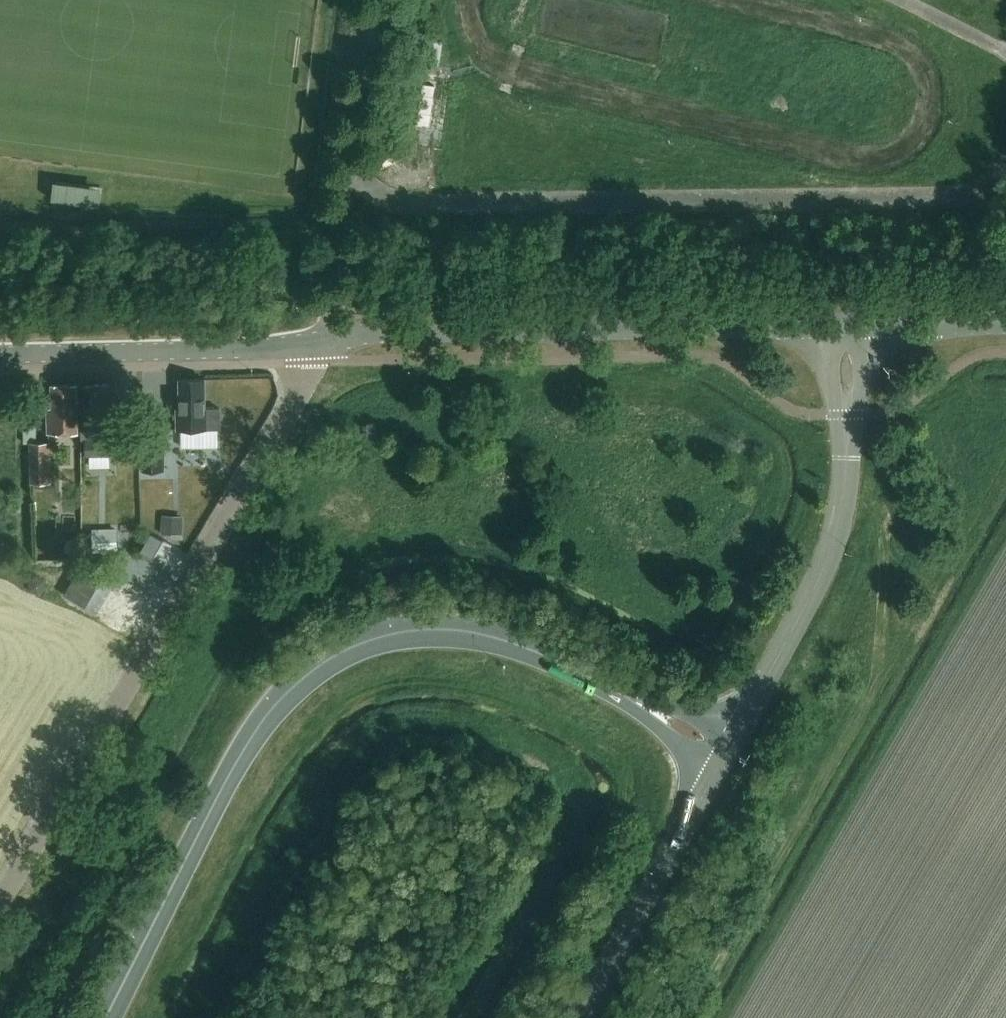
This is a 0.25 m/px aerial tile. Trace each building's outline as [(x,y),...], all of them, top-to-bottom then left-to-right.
[(440,64),(443,40),(424,37),(421,61),(440,64)] [(435,85),(424,84),(418,123),(429,125),(435,85)] [(65,175),(62,196),(111,202),(114,181),(65,175)] [(177,408),(178,428),(182,428),(218,427),(221,427),(220,408),(205,408),(205,378),(180,379),(180,408),(177,408)] [(103,429),(110,428),(110,383),(84,383),(85,429),(103,429)] [(48,432),(78,431),(77,384),(52,384),(52,407),(48,407),(48,432)] [(52,481),(51,440),(37,441),(36,420),(23,421),(24,442),(29,442),(30,481),(52,481)] [(165,469),(165,428),(142,429),(143,470),(165,469)] [(103,437),(103,429),(85,429),(82,429),(82,440),(86,440),(86,455),(112,454),(111,436),(103,437)] [(164,518),(163,533),(182,534),(183,519),(164,518)] [(118,531),(94,532),(94,552),(118,551),(118,531)] [(152,531),(141,549),(154,557),(164,539),(152,531)] [(37,576),(31,581),(32,589),(39,592),(45,587),(45,579),(37,576)]
